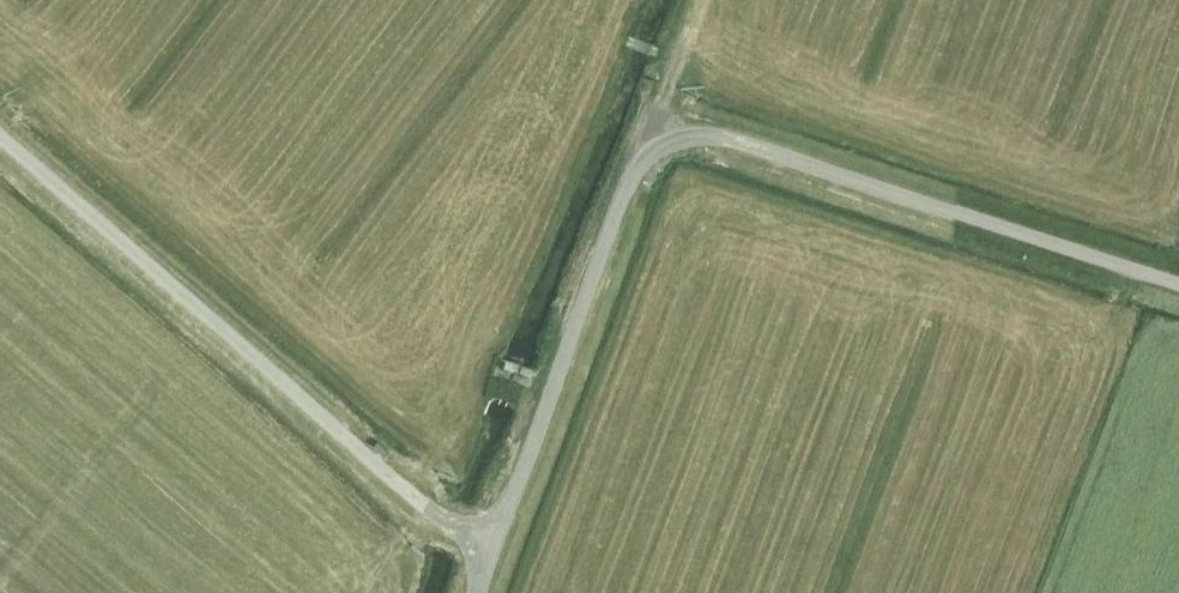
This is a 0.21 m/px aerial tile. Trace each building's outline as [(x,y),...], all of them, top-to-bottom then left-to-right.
[(392,460),(399,466),(403,461),(396,455),(392,460)]
